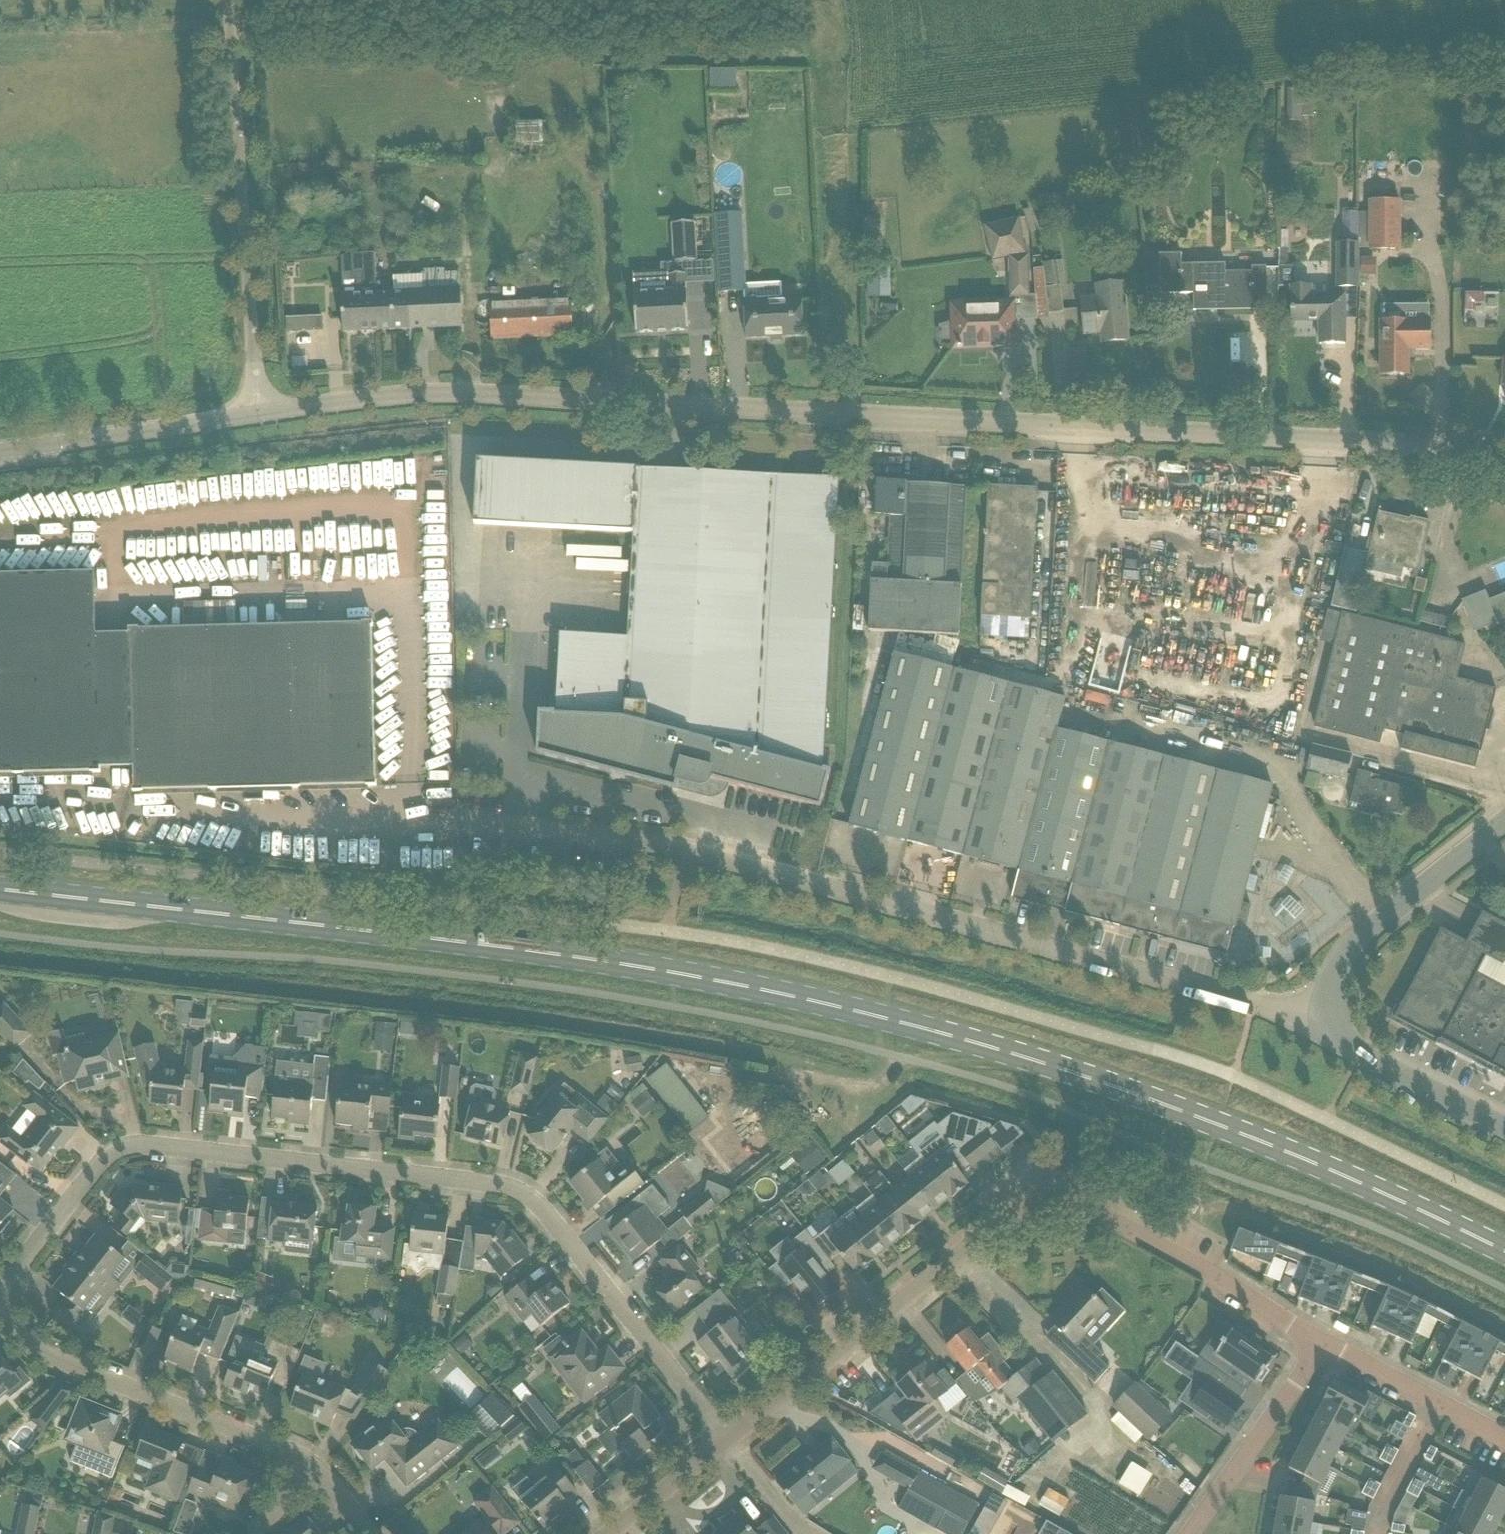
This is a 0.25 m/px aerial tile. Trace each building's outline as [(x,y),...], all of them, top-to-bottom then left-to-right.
[(1288,88),(1288,121),(1302,121),(1302,88),(1288,88)] [(1370,249),(1399,249),(1399,201),(1370,201),(1370,249)] [(1023,210),(1030,232),(1036,230),(1029,208),(1023,210)] [(1296,209),(1286,216),(1291,223),(1301,216),(1296,209)] [(742,213),(716,214),(721,292),(746,291),(742,213)] [(1019,217),(984,226),(992,262),(1009,257),(1010,295),(1035,295),(1034,269),(1029,269),(1029,253),(1026,253),(1019,217)] [(696,261),(694,222),(672,223),(674,262),(696,261)] [(1335,242),(1336,287),(1358,287),(1357,265),(1357,242),(1335,242)] [(1279,249),(1279,262),(1287,262),(1288,249),(1279,249)] [(362,294),(341,295),(343,332),(378,330),(377,293),(375,253),(353,254),(354,270),(356,270),(361,270),(362,294)] [(1193,293),(1193,311),(1195,311),(1195,309),(1265,308),(1265,310),(1267,310),(1267,266),(1254,267),(1254,271),(1225,272),(1225,263),(1182,263),(1181,253),(1159,254),(1160,257),(1146,257),(1146,288),(1160,288),(1160,294),(1193,293)] [(1375,257),(1360,258),(1361,275),(1375,275),(1375,257)] [(1042,264),(1049,313),(1063,311),(1058,275),(1065,274),(1062,260),(1042,264)] [(889,264),(865,264),(866,297),(889,297),(889,264)] [(686,290),(685,284),(685,273),(669,274),(670,291),(634,293),(636,333),(688,330),(686,290)] [(1114,336),(1114,342),(1128,340),(1123,281),(1097,282),(1097,296),(1081,297),(1085,334),(1101,333),(1101,338),(1114,336)] [(1291,286),(1291,296),(1291,321),(1319,321),(1320,344),(1345,344),(1344,295),(1312,295),(1312,285),(1291,286)] [(394,292),(377,293),(378,330),(462,326),(460,290),(394,292)] [(1465,311),(1475,311),(1475,301),(1483,302),(1484,292),(1466,292),(1465,311)] [(803,335),(802,299),(782,300),(782,297),(744,299),(746,338),(803,335)] [(1487,306),(1496,306),(1496,298),(1487,298),(1487,306)] [(688,303),(689,328),(713,328),(712,302),(688,303)] [(951,321),(939,325),(939,339),(952,342),(952,351),(953,351),(953,348),(964,348),(963,345),(998,344),(999,349),(1016,349),(1014,302),(951,303),(951,321)] [(571,336),(570,304),(492,308),(493,340),(571,336)] [(302,317),(286,317),(287,330),(303,329),(323,328),(322,316),(302,317)] [(1381,321),(1381,372),(1408,372),(1407,348),(1429,348),(1429,331),(1422,331),(1422,321),(1381,321)] [(477,459),(474,524),(550,528),(566,529),(634,533),(633,550),(626,637),(558,633),(557,638),(555,712),(539,711),(537,753),(611,773),(676,790),(679,780),(698,786),(702,786),(705,785),(708,782),(710,779),(820,808),(830,770),(824,768),(831,638),(839,478),(682,470),(569,464),(477,459)] [(905,489),(905,484),(905,482),(877,481),(875,514),(890,515),(888,564),(873,564),(869,629),(958,634),(966,488),(908,485),(908,489),(905,489)] [(982,616),(982,624),(984,624),(984,636),(1028,639),(1029,619),(1037,489),(989,486),(982,616)] [(1399,521),(1378,516),(1379,511),(1378,511),(1368,554),(1388,558),(1387,563),(1418,570),(1429,523),(1411,518),(1409,530),(1398,527),(1399,521)] [(1368,554),(1371,542),(1347,536),(1331,606),(1355,612),(1368,554)] [(208,789),(209,790),(249,789),(249,796),(260,795),(260,788),(301,787),(301,786),(366,785),(366,786),(376,786),(376,781),(375,781),(372,627),(373,627),(372,622),(362,622),(362,623),(139,629),(139,628),(129,628),(129,633),(96,634),(95,572),(0,574),(0,774),(99,771),(99,768),(133,767),(134,787),(133,787),(133,792),(143,791),(143,790),(208,789)] [(1416,578),(1414,589),(1423,591),(1426,580),(1416,578)] [(1489,601),(1485,592),(1463,601),(1475,631),(1504,618),(1504,595),(1489,601)] [(1423,611),(1420,621),(1446,628),(1449,618),(1423,611)] [(1460,680),(1446,677),(1455,643),(1343,614),(1315,726),(1380,744),(1384,730),(1405,736),(1401,752),(1475,769),(1479,754),(1480,754),(1481,750),(1480,750),(1483,740),(1484,740),(1484,736),(1483,736),(1485,730),(1489,731),(1488,732),(1490,733),(1495,714),(1493,713),(1493,715),(1489,714),(1490,708),(1492,708),(1495,694),(1494,693),(1495,690),(1496,691),(1496,690),(1469,683),(1470,678),(1461,676),(1460,680)] [(1015,883),(1012,898),(1013,898),(1013,897),(1226,953),(1226,954),(1227,954),(1234,927),(1235,927),(1235,926),(1234,926),(1236,920),(1246,923),(1251,905),(1240,903),(1271,787),(1272,787),(1272,785),(1057,729),(1065,698),(894,653),(849,826),(1019,870),(1017,875),(1012,874),(1010,881),(1015,883)] [(1304,786),(1317,789),(1321,774),(1346,780),(1351,756),(1312,746),(1307,770),(1308,770),(1304,786)] [(1362,808),(1360,813),(1388,819),(1390,813),(1402,816),(1408,788),(1370,779),(1371,774),(1358,771),(1350,805),(1362,808)] [(1261,838),(1270,840),(1276,818),(1266,815),(1261,838)] [(1504,1080),(1504,924),(1482,912),(1466,942),(1440,929),(1439,931),(1440,932),(1403,1002),(1402,1001),(1394,1018),(1438,1041),(1436,1044),(1439,1046),(1504,1080)] [(14,1049),(30,1033),(2,1005),(0,1007),(0,1034),(14,1049)] [(185,1026),(205,1028),(207,1013),(187,1011),(185,1026)] [(330,1032),(332,1016),(305,1013),(303,1030),(330,1032)] [(402,1021),(401,1033),(413,1035),(414,1023),(402,1021)] [(374,1042),(393,1044),(396,1024),(377,1022),(374,1042)] [(99,1084),(129,1077),(128,1069),(123,1049),(119,1034),(119,1033),(117,1034),(86,1041),(84,1034),(65,1038),(69,1053),(58,1056),(61,1065),(65,1084),(76,1082),(78,1092),(99,1087),(99,1084)] [(150,1044),(135,1048),(139,1065),(144,1087),(151,1088),(149,1103),(168,1105),(168,1109),(182,1111),(184,1091),(184,1089),(186,1073),(200,1074),(204,1045),(205,1042),(188,1040),(187,1043),(184,1068),(169,1066),(168,1071),(155,1070),(150,1044)] [(212,1090),(210,1110),(228,1112),(228,1116),(237,1117),(244,1118),(246,1094),(259,1095),(259,1099),(262,1100),(264,1080),(266,1066),(267,1054),(268,1048),(253,1046),(251,1065),(234,1064),(234,1059),(212,1057),(210,1075),(214,1076),(212,1090)] [(511,1091),(528,1095),(537,1058),(521,1054),(511,1091)] [(296,1120),(295,1124),(309,1125),(312,1100),(326,1101),(331,1057),(315,1055),(312,1079),(300,1077),(302,1064),(278,1062),(272,1117),(296,1120)] [(642,1057),(627,1060),(629,1073),(644,1070),(642,1057)] [(27,1084),(29,1081),(39,1090),(45,1083),(26,1061),(15,1074),(27,1084)] [(667,1064),(648,1079),(690,1133),(709,1118),(667,1064)] [(441,1097),(458,1099),(461,1068),(444,1066),(441,1097)] [(354,1126),(353,1130),(368,1132),(370,1112),(389,1114),(392,1086),(340,1080),(336,1124),(354,1126)] [(472,1106),(469,1118),(464,1137),(501,1146),(510,1111),(493,1107),(495,1093),(494,1090),(477,1086),(474,1088),(470,1105),(472,1106)] [(646,1091),(634,1101),(645,1115),(657,1105),(646,1091)] [(13,1152),(28,1165),(30,1163),(41,1172),(64,1142),(67,1144),(79,1128),(34,1092),(22,1107),(37,1119),(21,1139),(6,1127),(0,1136),(0,1143),(13,1152)] [(417,1102),(418,1095),(404,1093),(398,1139),(414,1141),(415,1136),(436,1139),(440,1105),(417,1102)] [(537,1122),(527,1134),(552,1154),(572,1129),(589,1143),(602,1127),(609,1119),(608,1119),(619,1105),(611,1098),(603,1109),(607,1112),(604,1115),(581,1097),(579,1095),(570,1105),(556,1094),(535,1120),(537,1122)] [(922,1099),(911,1096),(903,1102),(910,1110),(922,1101),(922,1099)] [(887,1116),(878,1123),(887,1135),(896,1127),(887,1116)] [(956,1148),(972,1135),(978,1130),(944,1120),(937,1125),(945,1135),(956,1148)] [(997,1146),(986,1133),(978,1130),(972,1135),(987,1154),(997,1146)] [(945,1135),(919,1156),(920,1158),(951,1196),(951,1197),(952,1198),(967,1185),(966,1184),(968,1183),(961,1174),(970,1166),(956,1148),(945,1135)] [(987,1154),(972,1135),(956,1148),(970,1166),(971,1167),(987,1154)] [(805,1171),(823,1158),(810,1140),(791,1153),(805,1171)] [(600,1160),(586,1171),(570,1183),(591,1209),(610,1194),(619,1204),(634,1192),(644,1184),(630,1167),(626,1171),(607,1148),(597,1156),(600,1160)] [(951,1196),(920,1158),(904,1170),(910,1178),(911,1178),(935,1209),(951,1197),(951,1196)] [(844,1160),(835,1167),(843,1177),(852,1170),(844,1160)] [(4,1184),(1,1181),(9,1170),(0,1163),(0,1188),(4,1184)] [(911,1178),(910,1178),(895,1190),(895,1191),(919,1222),(920,1221),(935,1209),(911,1178)] [(808,1180),(798,1188),(804,1195),(811,1195),(817,1191),(808,1180)] [(919,1222),(895,1191),(895,1190),(889,1182),(872,1196),(878,1203),(904,1236),(921,1222),(920,1221),(919,1222)] [(630,1218),(611,1234),(627,1254),(629,1252),(634,1258),(632,1260),(633,1262),(649,1249),(660,1240),(659,1239),(667,1232),(657,1220),(657,1218),(650,1210),(664,1199),(652,1184),(637,1196),(622,1209),(630,1218)] [(111,1204),(123,1214),(115,1225),(131,1238),(146,1219),(179,1222),(180,1207),(183,1187),(162,1185),(162,1189),(131,1186),(126,1192),(123,1190),(111,1204)] [(199,1238),(222,1241),(223,1228),(246,1230),(250,1200),(224,1197),(224,1195),(218,1194),(216,1211),(202,1210),(199,1238)] [(692,1205),(681,1214),(693,1230),(704,1221),(719,1209),(716,1205),(706,1194),(704,1195),(692,1205)] [(904,1236),(878,1203),(872,1196),(856,1209),(862,1216),(863,1216),(888,1247),(903,1235),(904,1236)] [(317,1207),(290,1204),(290,1199),(274,1198),(272,1217),(260,1216),(258,1238),(269,1239),(269,1240),(286,1242),(287,1237),(314,1240),(315,1227),(317,1207)] [(1,1233),(10,1222),(7,1220),(14,1210),(0,1199),(0,1232),(1,1233)] [(341,1239),(358,1241),(355,1255),(390,1258),(392,1249),(394,1229),(380,1228),(379,1230),(373,1229),(376,1209),(349,1206),(347,1224),(343,1223),(341,1239)] [(442,1266),(446,1237),(449,1217),(414,1213),(412,1233),(411,1245),(405,1244),(403,1267),(412,1269),(418,1276),(428,1269),(441,1271),(438,1292),(436,1303),(453,1306),(459,1269),(442,1266)] [(863,1216),(862,1216),(847,1228),(872,1260),(888,1247),(863,1216)] [(872,1260),(847,1228),(840,1219),(819,1236),(813,1240),(831,1262),(840,1254),(855,1273),(858,1272),(858,1273),(873,1261),(872,1260)] [(476,1251),(477,1251),(485,1252),(503,1275),(530,1254),(517,1238),(515,1239),(502,1223),(479,1221),(476,1250),(476,1251)] [(812,1227),(806,1231),(813,1240),(819,1236),(812,1227)] [(799,1252),(781,1267),(814,1308),(838,1289),(826,1275),(835,1267),(831,1262),(813,1240),(806,1231),(805,1230),(790,1241),(799,1252)] [(1276,1254),(1279,1245),(1239,1230),(1231,1252),(1232,1252),(1233,1251),(1272,1266),(1276,1254)] [(111,1277),(125,1259),(96,1236),(78,1258),(75,1256),(72,1260),(114,1293),(121,1284),(111,1277)] [(1293,1260),(1297,1252),(1279,1245),(1276,1254),(1293,1260)] [(670,1273),(664,1278),(667,1282),(656,1291),(673,1312),(701,1290),(691,1278),(700,1272),(680,1246),(676,1249),(660,1262),(670,1273)] [(474,1272),(477,1251),(476,1251),(476,1250),(463,1248),(460,1270),(474,1272)] [(1314,1258),(1297,1252),(1293,1260),(1310,1267),(1314,1258)] [(174,1276),(167,1271),(147,1255),(135,1269),(162,1291),(173,1277),(174,1276)] [(1318,1306),(1334,1266),(1314,1258),(1310,1267),(1298,1300),(1299,1300),(1300,1299),(1318,1306)] [(114,1293),(72,1260),(69,1264),(72,1266),(54,1288),(67,1298),(57,1311),(79,1328),(91,1313),(95,1317),(107,1303),(106,1302),(114,1293)] [(172,1264),(167,1271),(174,1276),(173,1277),(182,1283),(190,1273),(190,1266),(172,1264)] [(1339,1313),(1351,1283),(1354,1274),(1334,1266),(1318,1306),(1340,1315),(1340,1313),(1339,1313)] [(1371,1280),(1354,1274),(1351,1283),(1368,1289),(1371,1280)] [(195,1288),(232,1298),(235,1289),(198,1278),(195,1288)] [(570,1304),(552,1283),(542,1291),(538,1286),(534,1289),(527,1280),(506,1296),(525,1320),(533,1313),(543,1325),(545,1324),(548,1327),(555,1321),(553,1318),(570,1304)] [(1386,1296),(1389,1287),(1387,1286),(1371,1280),(1368,1289),(1386,1296)] [(1084,1335),(1115,1301),(1102,1289),(1094,1298),(1082,1287),(1081,1288),(1079,1286),(1068,1297),(1071,1299),(1051,1320),(1075,1343),(1064,1355),(1094,1383),(1109,1368),(1099,1359),(1104,1354),(1084,1335)] [(1391,1336),(1409,1296),(1389,1287),(1386,1296),(1371,1328),(1373,1329),(1373,1328),(1391,1336)] [(1412,1343),(1425,1314),(1429,1305),(1409,1296),(1391,1336),(1412,1345),(1413,1344),(1412,1343)] [(713,1331),(698,1343),(707,1355),(712,1351),(735,1380),(752,1367),(749,1363),(761,1353),(736,1322),(742,1317),(728,1299),(703,1319),(713,1331)] [(172,1340),(165,1359),(180,1365),(180,1367),(192,1372),(200,1353),(220,1361),(239,1313),(219,1305),(209,1332),(196,1326),(193,1333),(178,1327),(177,1327),(172,1340)] [(1441,1322),(1446,1314),(1431,1307),(1429,1305),(1425,1314),(1441,1322)] [(1462,1323),(1446,1314),(1441,1322),(1458,1331),(1462,1323)] [(1206,1346),(1198,1357),(1227,1377),(1234,1367),(1257,1383),(1258,1380),(1261,1382),(1269,1371),(1266,1369),(1272,1360),(1256,1348),(1263,1339),(1237,1323),(1216,1354),(1206,1346)] [(1461,1371),(1481,1333),(1462,1323),(1458,1331),(1442,1362),(1443,1363),(1444,1362),(1461,1371)] [(144,1331),(142,1336),(157,1342),(158,1337),(161,1330),(146,1324),(144,1331)] [(1004,1361),(1008,1358),(988,1334),(984,1338),(978,1342),(968,1329),(946,1346),(967,1372),(972,1368),(981,1380),(984,1377),(996,1391),(1001,1388),(1016,1376),(1004,1361)] [(1481,1380),(1496,1351),(1500,1343),(1481,1333),(1461,1371),(1482,1382),(1482,1380),(1481,1380)] [(599,1357),(591,1347),(591,1344),(586,1337),(583,1337),(581,1334),(567,1345),(563,1340),(562,1341),(560,1338),(547,1348),(588,1400),(606,1385),(604,1382),(621,1369),(607,1351),(599,1357)] [(231,1367),(224,1385),(248,1394),(250,1390),(266,1397),(274,1376),(288,1382),(296,1364),(301,1351),(272,1339),(269,1349),(266,1348),(266,1349),(255,1344),(251,1353),(244,1372),(231,1367)] [(1176,1342),(1165,1358),(1205,1386),(1191,1407),(1207,1419),(1210,1414),(1227,1426),(1238,1410),(1235,1408),(1239,1402),(1242,1404),(1243,1403),(1222,1389),(1229,1378),(1227,1377),(1198,1357),(1176,1342)] [(1500,1343),(1496,1351),(1504,1356),(1504,1345),(1500,1343)] [(30,1382),(20,1369),(14,1374),(0,1356),(0,1399),(7,1393),(10,1397),(30,1382)] [(291,1407),(319,1418),(317,1422),(331,1427),(338,1409),(341,1402),(346,1389),(322,1380),(328,1365),(306,1356),(299,1373),(304,1374),(291,1407)] [(1016,1376),(1001,1388),(1015,1404),(1019,1402),(1053,1443),(1087,1415),(1076,1402),(1065,1388),(1053,1372),(1049,1375),(1036,1359),(1016,1376)] [(351,1393),(366,1403),(387,1371),(373,1361),(351,1393)] [(895,1393),(869,1414),(903,1433),(907,1429),(908,1431),(916,1441),(946,1417),(934,1402),(947,1392),(957,1384),(945,1369),(935,1377),(924,1364),(898,1386),(906,1396),(901,1400),(895,1393)] [(30,1420),(44,1431),(74,1391),(59,1380),(30,1420)] [(1361,1417),(1372,1395),(1373,1394),(1350,1382),(1346,1388),(1333,1381),(1324,1400),(1325,1399),(1360,1418),(1361,1417)] [(1171,1417),(1135,1383),(1114,1405),(1151,1439),(1171,1417)] [(656,1422),(660,1418),(636,1387),(600,1415),(611,1429),(619,1423),(629,1436),(620,1443),(634,1461),(653,1446),(650,1443),(660,1434),(661,1434),(662,1433),(662,1431),(663,1430),(663,1429),(662,1428),(662,1427),(661,1426),(660,1427),(656,1422)] [(1352,1437),(1362,1418),(1361,1417),(1360,1418),(1325,1399),(1324,1400),(1316,1417),(1347,1434),(1352,1437)] [(78,1443),(71,1461),(112,1478),(125,1446),(110,1441),(117,1422),(115,1422),(113,1416),(113,1414),(82,1402),(71,1430),(73,1431),(78,1443)] [(502,1405),(477,1429),(487,1440),(513,1416),(502,1405)] [(561,1429),(544,1407),(529,1419),(546,1441),(561,1429)] [(1410,1428),(1416,1417),(1409,1413),(1403,1425),(1410,1428)] [(392,1463),(390,1465),(407,1487),(458,1446),(438,1421),(418,1437),(417,1435),(415,1434),(415,1433),(413,1432),(412,1432),(410,1431),(409,1431),(407,1431),(405,1431),(403,1432),(402,1433),(401,1433),(387,1416),(352,1444),(357,1450),(357,1452),(357,1454),(358,1456),(360,1459),(363,1461),(365,1463),(366,1462),(373,1470),(387,1458),(392,1463)] [(1347,1434),(1316,1417),(1307,1434),(1338,1450),(1347,1434)] [(520,1419),(502,1432),(511,1444),(528,1430),(520,1419)] [(154,1468),(162,1471),(154,1492),(176,1501),(182,1486),(189,1468),(175,1462),(183,1442),(149,1428),(141,1447),(137,1458),(155,1465),(154,1468)] [(1338,1450),(1307,1434),(1298,1451),(1329,1467),(1338,1450)] [(1033,1438),(1022,1449),(1030,1458),(1041,1447),(1033,1438)] [(808,1496),(848,1464),(847,1463),(850,1461),(832,1439),(777,1483),(804,1517),(816,1507),(808,1496)] [(1395,1458),(1398,1451),(1387,1445),(1383,1452),(1395,1458)] [(956,1458),(935,1447),(931,1455),(939,1459),(951,1466),(956,1458)] [(1431,1461),(1437,1451),(1430,1447),(1424,1458),(1431,1461)] [(1316,1493),(1329,1467),(1298,1451),(1289,1468),(1305,1477),(1300,1487),(1316,1493)] [(1391,1465),(1395,1458),(1383,1452),(1379,1459),(1391,1465)] [(188,1492),(236,1511),(242,1496),(245,1498),(250,1484),(248,1483),(251,1474),(227,1464),(227,1462),(222,1460),(217,1474),(198,1467),(188,1492)] [(573,1470),(592,1494),(605,1484),(592,1468),(586,1460),(573,1470)] [(1139,1496),(1153,1474),(1132,1460),(1118,1483),(1139,1496)] [(889,1479),(908,1490),(905,1497),(898,1509),(906,1514),(942,1533),(963,1533),(980,1504),(949,1486),(921,1470),(919,1474),(899,1462),(889,1479)] [(538,1489),(537,1490),(528,1478),(513,1489),(546,1530),(572,1509),(565,1500),(576,1491),(555,1465),(534,1483),(538,1489)] [(1443,1467),(1438,1478),(1445,1482),(1451,1471),(1443,1467)] [(985,1468),(978,1480),(989,1487),(996,1475),(985,1468)] [(1497,1486),(1499,1482),(1485,1475),(1473,1496),(1504,1513),(1504,1512),(1504,1490),(1497,1486)] [(1425,1483),(1414,1478),(1410,1485),(1421,1491),(1425,1483)] [(1381,1485),(1369,1479),(1366,1486),(1377,1492),(1381,1485)] [(1312,1523),(1317,1495),(1318,1495),(1318,1493),(1316,1493),(1300,1487),(1295,1485),(1295,1487),(1293,1499),(1281,1497),(1277,1516),(1312,1523)] [(1418,1498),(1421,1491),(1410,1485),(1406,1492),(1407,1492),(1418,1498)] [(1373,1499),(1377,1492),(1366,1486),(1362,1493),(1373,1499)] [(1038,1503),(1059,1515),(1069,1499),(1048,1487),(1038,1503)] [(499,1533),(500,1533),(504,1533),(519,1522),(507,1507),(502,1501),(492,1488),(474,1502),(488,1519),(481,1524),(480,1523),(466,1533),(498,1533),(499,1533)] [(1504,1513),(1473,1496),(1462,1490),(1453,1507),(1465,1513),(1496,1530),(1504,1513)] [(28,1492),(25,1506),(40,1509),(42,1496),(28,1492)] [(18,1533),(34,1533),(40,1509),(25,1506),(24,1506),(18,1533)] [(1352,1526),(1365,1528),(1367,1513),(1348,1510),(1345,1524),(1352,1526)] [(116,1517),(99,1512),(94,1533),(112,1533),(116,1517)] [(1465,1513),(1456,1530),(1452,1528),(1462,1533),(1494,1533),(1496,1530),(1465,1513)] [(173,1533),(178,1533),(192,1533),(195,1525),(193,1521),(180,1515),(173,1533)] [(718,1533),(754,1533),(739,1515),(718,1532),(719,1533),(718,1533)] [(1312,1523),(1277,1516),(1274,1533),(1310,1533),(1312,1523)] [(126,1521),(116,1517),(112,1533),(123,1533),(126,1521)] [(306,1517),(285,1533),(320,1533),(306,1517)] [(773,1518),(759,1529),(762,1532),(759,1533),(786,1533),(773,1518)] [(1047,1521),(1040,1533),(1070,1533),(1047,1521)] [(1404,1533),(1405,1526),(1393,1524),(1392,1524),(1391,1532),(1404,1533)]
